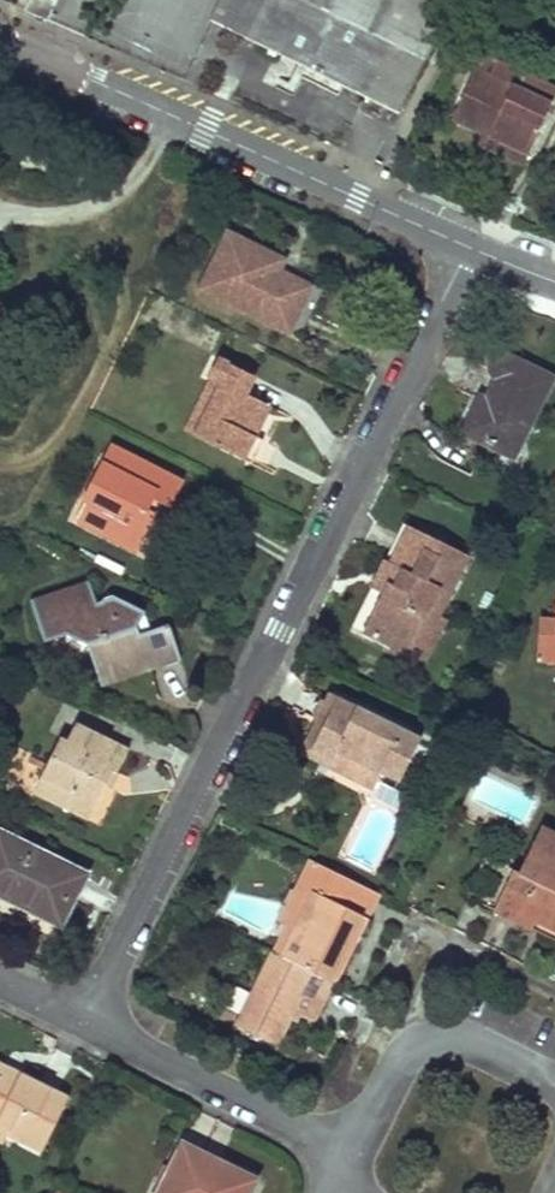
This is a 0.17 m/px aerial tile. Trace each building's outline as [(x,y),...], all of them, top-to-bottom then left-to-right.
[(25,11),(47,21),(57,0),(29,0),(25,11)] [(234,31),(299,63),(294,73),(315,83),(323,75),(344,85),(366,97),(399,114),(425,60),(454,0),(250,0),(234,31)] [(479,58),(472,73),(515,91),(522,78),(479,58)] [(472,73),(452,120),(480,132),(527,154),(554,93),(522,78),(515,91),(472,73)] [(344,85),(323,75),(315,83),(340,95),(344,85)] [(480,132),(474,143),(522,165),(527,154),(480,132)] [(281,263),(227,234),(200,291),(288,334),(300,311),(311,289),(277,273),(281,263)] [(310,317),(300,311),(288,334),(299,340),(310,317)] [(512,460),(551,381),(511,361),(502,358),(496,359),(491,367),(493,376),(497,382),(487,404),(481,400),(463,436),(512,460)] [(254,379),(218,362),(209,379),(220,384),(194,438),(243,462),(255,438),(269,409),(245,397),(254,379)] [(220,384),(209,379),(182,432),(194,438),(220,384)] [(263,442),(255,438),(243,462),(251,466),(263,442)] [(180,484),(111,449),(85,500),(89,503),(99,508),(90,529),(135,552),(154,515),(146,510),(152,498),(160,503),(168,507),(180,484)] [(160,503),(152,498),(146,510),(154,515),(160,503)] [(90,529),(99,508),(89,503),(79,523),(90,529)] [(467,558),(409,530),(390,566),(396,569),(388,586),(380,583),(376,594),(381,597),(362,634),(407,656),(423,623),(437,592),(448,597),(467,558)] [(390,566),(385,563),(370,591),(376,594),(380,583),(388,586),(396,569),(390,566)] [(87,584),(30,602),(32,608),(90,590),(87,584)] [(32,608),(45,643),(65,635),(87,646),(101,689),(149,673),(136,639),(134,632),(143,615),(113,599),(104,601),(103,605),(96,607),(90,590),(32,608)] [(437,592),(423,623),(433,627),(448,597),(437,592)] [(150,634),(143,615),(134,632),(136,639),(150,634)] [(540,622),(538,662),(554,663),(554,623),(540,622)] [(433,627),(423,623),(407,656),(425,665),(441,631),(433,627)] [(167,628),(150,634),(163,668),(179,662),(167,628)] [(150,634),(136,639),(149,673),(163,668),(150,634)] [(421,739),(337,699),(319,735),(312,751),(308,758),(370,789),(378,774),(398,785),(421,739)] [(129,751),(76,724),(68,743),(62,739),(41,780),(50,785),(43,799),(88,821),(105,787),(112,772),(118,773),(129,751)] [(118,773),(112,772),(105,787),(110,790),(118,773)] [(50,785),(41,780),(34,795),(43,799),(50,785)] [(541,829),(519,875),(474,853),(454,891),(512,920),(532,930),(537,922),(554,931),(554,836),(541,829)] [(0,830),(0,899),(10,904),(61,930),(88,875),(0,830)] [(327,869),(311,861),(279,924),(286,926),(272,954),(283,960),(327,869)] [(378,894),(327,869),(283,960),(332,984),(351,946),(378,894)] [(532,930),(554,941),(554,931),(537,922),(532,930)] [(283,960),(272,954),(235,1027),(274,1047),(288,1019),(295,1023),(298,1016),(312,1023),(319,1009),(332,984),(283,960)] [(0,1067),(0,1125),(8,1129),(5,1135),(42,1154),(67,1101),(31,1082),(27,1090),(17,1085),(21,1077),(0,1067)] [(31,1082),(21,1077),(17,1085),(27,1090),(31,1082)] [(182,1143),(157,1192),(252,1192),(254,1189),(219,1171),(222,1164),(182,1143)] [(257,1182),(222,1164),(219,1171),(254,1189),(257,1182)]
